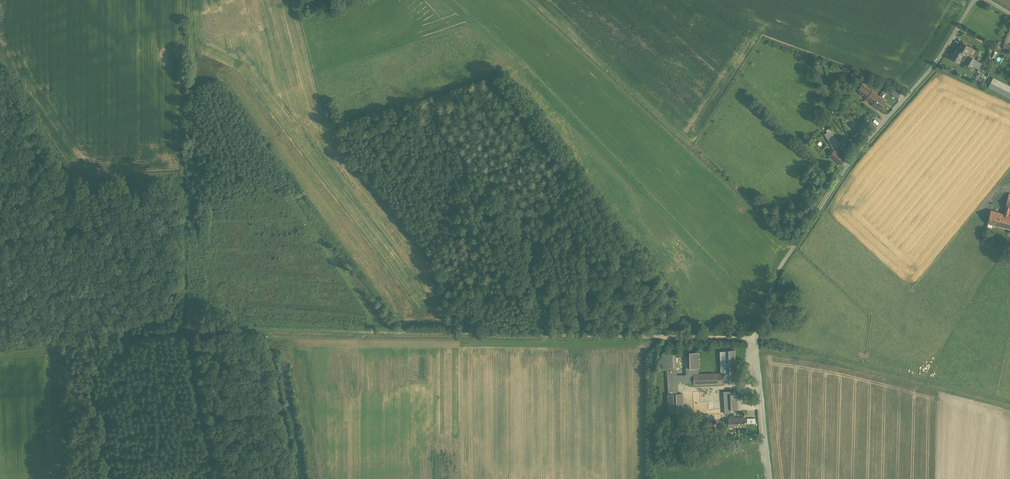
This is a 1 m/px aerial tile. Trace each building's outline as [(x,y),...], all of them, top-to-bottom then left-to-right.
[(972,46),(961,40),(957,47),(954,45),(948,56),(957,62),(960,57),(964,60),(972,46)] [(1000,40),(995,53),(998,54),(1004,42),(1000,40)] [(993,77),(988,87),(1009,98),(1009,85),(993,77)] [(887,100),(863,82),(857,89),(866,96),(864,99),(879,110),(887,100)] [(833,126),(823,132),(830,146),(842,140),(838,133),(837,134),(833,126)] [(835,147),(830,154),(842,163),(847,157),(835,147)] [(1004,214),(991,210),(987,223),(1009,229),(1009,216),(1008,215),(1004,214)] [(677,352),(662,352),(663,370),(666,370),(668,413),(685,412),(684,393),(679,393),(678,382),(696,382),(696,385),(725,383),(725,379),(738,378),(737,349),(729,349),(729,351),(721,351),(722,372),(698,372),(698,367),(701,367),(701,351),(691,352),(691,356),(686,356),(687,374),(677,374),(677,352)] [(732,391),(724,391),(724,411),(733,411),(733,408),(737,408),(737,395),(732,395),(732,391)] [(745,416),(728,417),(729,426),(745,426),(745,416)] [(708,452),(725,447),(722,437),(705,442),(708,452)]
